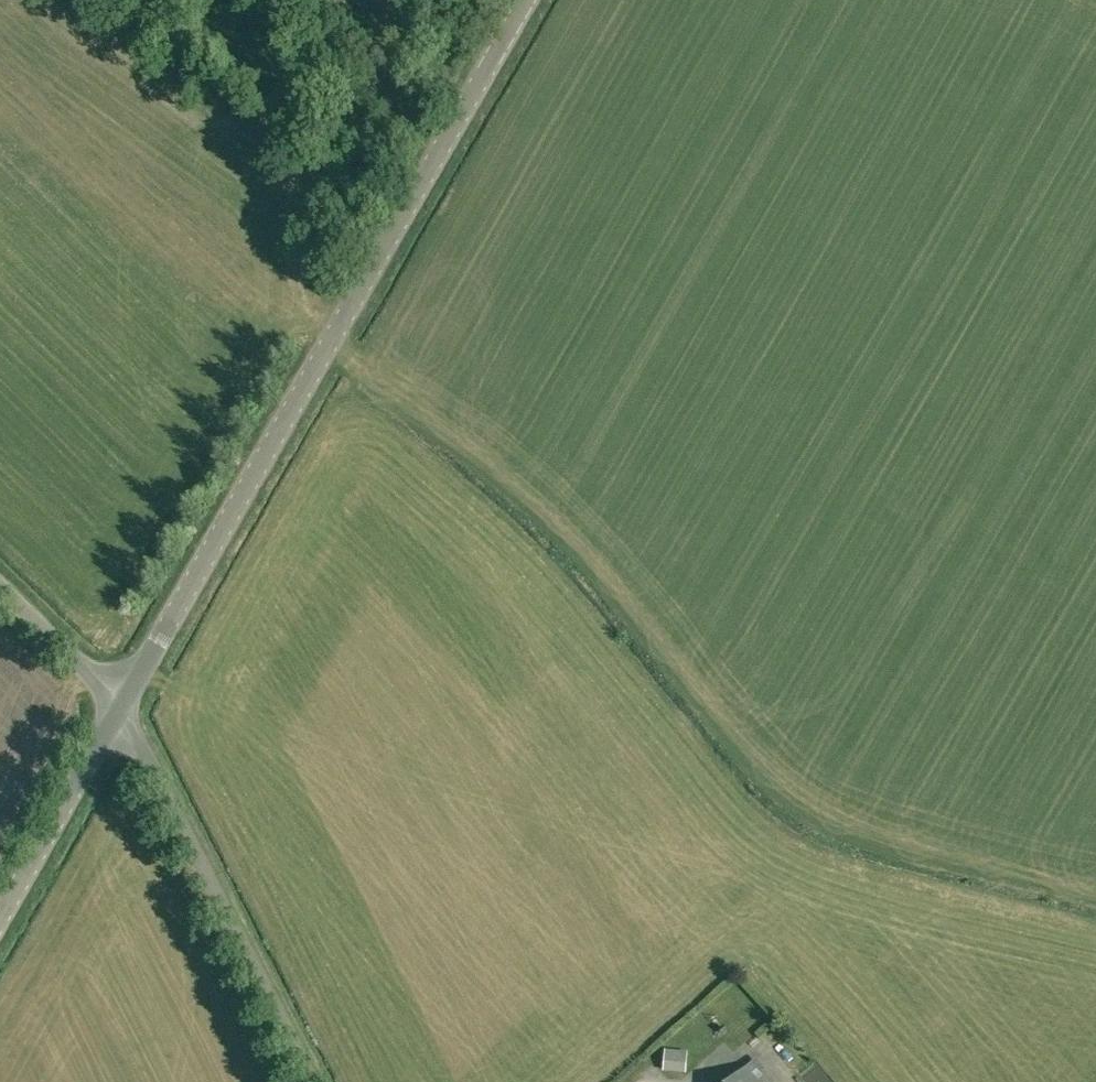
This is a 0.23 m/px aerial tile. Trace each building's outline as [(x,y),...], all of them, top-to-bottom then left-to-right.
[(322,256),(315,250),(314,251),(309,257),(316,262),(321,257),(322,256)] [(805,1048),(794,1054),(802,1070),(814,1064),(805,1048)] [(685,1073),(687,1051),(664,1049),(662,1071),(685,1073)] [(746,1068),(730,1081),(759,1081),(746,1068)]
